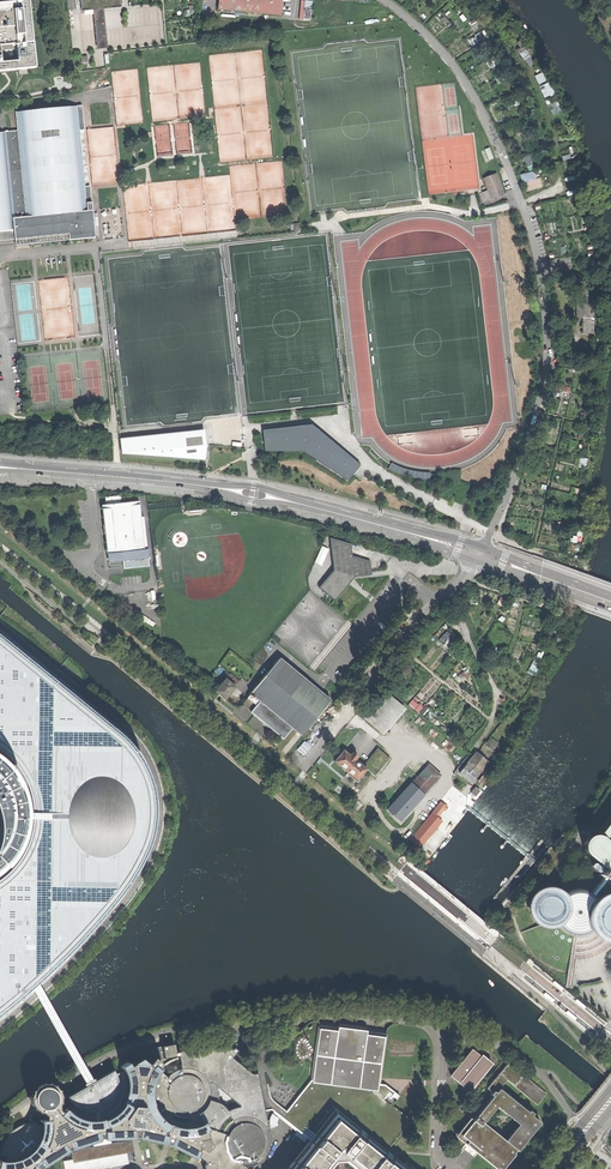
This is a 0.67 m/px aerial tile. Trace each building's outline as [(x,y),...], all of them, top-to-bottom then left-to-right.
[(0,3),(0,71),(20,69),(28,68),(36,67),(29,0),(20,1),(13,2),(6,3),(0,3)] [(82,9),(121,5),(121,0),(81,0),(82,9)] [(217,9),(280,14),(281,0),(218,0),(217,9)] [(312,19),(313,1),(305,0),(302,0),(300,18),(312,19)] [(108,48),(104,9),(93,11),(97,49),(108,48)] [(482,40),(488,37),(485,30),(478,33),(482,40)] [(523,39),(519,42),(522,47),(519,49),(530,66),(538,60),(523,39)] [(544,72),(536,74),(539,83),(547,81),(544,72)] [(550,80),(540,85),(546,97),(556,92),(550,80)] [(17,130),(5,131),(0,132),(0,241),(3,240),(11,239),(11,240),(14,239),(15,245),(63,240),(94,237),(82,105),(78,105),(16,111),(17,130)] [(486,149),(490,159),(494,158),(490,147),(486,149)] [(530,154),(524,156),(528,166),(534,164),(530,154)] [(536,170),(522,173),(525,190),(544,187),(542,177),(538,178),(536,170)] [(492,198),(492,199),(499,196),(505,194),(496,173),(484,178),(489,190),(492,198)] [(492,198),(489,190),(483,192),(486,200),(492,198)] [(577,306),(577,318),(583,318),(584,333),(596,333),(596,306),(577,306)] [(312,424),(263,430),(263,432),(265,451),(304,451),(349,480),(354,473),(361,465),(312,424)] [(121,438),(122,453),(205,459),(206,452),(207,444),(205,429),(121,438)] [(397,465),(392,462),(391,464),(388,468),(394,471),(399,473),(404,475),(409,477),(414,478),(420,478),(425,479),(431,479),(431,474),(431,472),(426,472),(421,471),(416,471),(410,470),(406,469),(401,467),(397,465)] [(350,545),(331,539),(335,570),(319,588),(335,601),(354,576),(371,575),(370,562),(352,556),(350,545)] [(319,561),(323,562),(329,549),(323,546),(317,560),(319,561)] [(149,556),(122,559),(123,570),(150,567),(149,556)] [(453,613),(449,616),(454,622),(457,620),(453,613)] [(447,648),(456,638),(448,631),(439,641),(447,648)] [(33,987),(36,984),(40,981),(75,946),(113,901),(127,882),(135,870),(140,860),(145,850),(148,840),(150,833),(152,822),(152,811),(151,796),(148,780),(143,767),(136,755),(128,743),(126,741),(0,638),(0,752),(2,753),(9,759),(18,769),(7,776),(1,769),(0,768),(0,875),(1,874),(7,869),(12,863),(16,857),(20,851),(23,844),(26,837),(17,833),(18,827),(19,821),(19,813),(18,805),(17,797),(28,793),(30,799),(31,807),(31,817),(30,827),(28,837),(25,845),(21,854),(16,861),(11,868),(5,874),(0,878),(0,1014),(33,987)] [(302,736),(331,700),(324,694),(279,659),(250,693),(251,694),(292,727),(302,736)] [(220,694),(225,699),(235,687),(226,679),(215,691),(220,694)] [(507,690),(504,693),(512,698),(514,695),(507,690)] [(384,734),(407,708),(388,691),(365,717),(384,734)] [(283,739),(292,727),(251,694),(242,704),(250,711),(250,712),(283,739)] [(503,695),(501,698),(509,704),(511,700),(503,695)] [(419,712),(423,708),(414,700),(410,703),(419,712)] [(497,720),(500,723),(505,717),(501,714),(497,720)] [(490,746),(493,749),(500,741),(493,735),(486,744),(490,746)] [(378,748),(363,766),(367,769),(376,776),(390,758),(378,748)] [(335,761),(358,780),(367,769),(363,766),(344,750),(340,755),(335,761)] [(461,773),(470,781),(487,761),(477,753),(461,773)] [(429,764),(412,783),(388,810),(401,821),(424,795),(424,794),(441,776),(429,764)] [(441,802),(405,847),(414,853),(432,831),(434,833),(442,822),(437,818),(444,810),(445,811),(448,807),(441,802)] [(574,933),(577,934),(581,934),(584,933),(587,932),(589,931),(591,930),(593,933),(596,936),(600,939),(605,941),(610,942),(610,893),(609,893),(604,894),(600,896),(596,898),(594,895),(607,879),(610,882),(610,813),(609,816),(598,830),(600,832),(603,834),(601,837),(598,835),(595,834),(591,835),(588,837),(585,840),(584,843),(584,847),(585,850),(586,853),(600,863),(598,865),(603,869),(600,873),(603,876),(604,877),(598,883),(596,882),(591,880),(587,878),(581,877),(576,877),(570,878),(565,880),(560,882),(555,887),(549,886),(544,887),(539,888),(534,891),(531,895),(528,899),(527,904),(527,909),(528,915),(530,919),(533,923),(538,926),(535,927),(537,932),(539,937),(542,941),(546,945),(550,949),(554,952),(559,954),(564,956),(570,958),(574,933)] [(553,982),(552,983),(561,990),(563,988),(555,982),(554,981),(553,982)] [(553,1000),(554,999),(545,991),(543,993),(551,1000),(552,1001),(553,1000)] [(575,999),(574,1000),(583,1008),(585,1006),(577,999),(576,998),(575,999)] [(575,1017),(576,1016),(567,1009),(565,1011),(573,1017),(574,1018),(575,1017)] [(386,1150),(410,1120),(391,1106),(399,1096),(385,1086),(380,1084),(386,1037),(385,1036),(386,1030),(367,1028),(367,1026),(338,1022),(338,1024),(319,1022),(318,1028),(317,1028),(314,1051),(310,1079),(284,1110),(278,1105),(274,1110),(309,1139),(285,1168),(329,1168),(335,1162),(346,1161),(357,1168),(409,1168),(386,1150)] [(255,1167),(258,1163),(260,1162),(263,1159),(266,1155),(269,1152),(270,1147),(271,1144),(264,1109),(271,1108),(274,1110),(278,1105),(274,1102),(272,1100),(271,1099),(270,1097),(269,1095),(268,1093),(267,1084),(260,1085),(258,1074),(252,1074),(232,1058),(237,1050),(234,1048),(231,1050),(228,1047),(224,1050),(221,1047),(178,1052),(176,1053),(174,1044),(162,1046),(164,1058),(176,1056),(178,1055),(179,1058),(174,1059),(171,1060),(168,1062),(164,1064),(161,1067),(159,1069),(158,1068),(153,1064),(151,1067),(141,1058),(129,1065),(128,1063),(128,1062),(127,1062),(121,1066),(121,1067),(123,1071),(115,1074),(113,1070),(94,1082),(90,1084),(87,1086),(67,1097),(69,1100),(71,1103),(74,1106),(69,1112),(65,1109),(65,1108),(64,1108),(61,1112),(58,1109),(58,1105),(59,1102),(60,1102),(59,1101),(60,1099),(60,1097),(60,1096),(61,1095),(60,1094),(59,1093),(59,1092),(58,1090),(58,1089),(57,1089),(56,1088),(55,1087),(54,1085),(54,1084),(52,1084),(51,1084),(50,1083),(48,1082),(47,1081),(46,1082),(45,1082),(43,1082),(42,1082),(41,1082),(40,1083),(38,1084),(36,1085),(35,1085),(35,1086),(33,1088),(31,1089),(30,1090),(31,1091),(30,1092),(30,1093),(29,1095),(28,1096),(29,1097),(29,1098),(29,1100),(30,1102),(29,1102),(30,1103),(32,1105),(33,1107),(33,1108),(34,1108),(35,1109),(36,1110),(38,1111),(38,1112),(39,1112),(42,1112),(45,1115),(45,1119),(40,1120),(40,1121),(40,1125),(37,1126),(36,1121),(34,1122),(30,1122),(26,1123),(22,1124),(20,1125),(17,1127),(14,1129),(12,1131),(9,1133),(7,1136),(6,1137),(4,1141),(2,1146),(0,1151),(0,1154),(7,1157),(7,1160),(5,1160),(0,1160),(0,1168),(39,1168),(38,1167),(41,1165),(42,1166),(43,1165),(43,1166),(66,1151),(67,1150),(66,1148),(70,1147),(70,1148),(71,1148),(72,1148),(92,1142),(92,1141),(93,1141),(94,1141),(94,1146),(102,1145),(110,1143),(108,1138),(110,1138),(131,1137),(132,1137),(132,1135),(137,1135),(136,1137),(137,1138),(138,1138),(164,1144),(165,1144),(165,1143),(166,1142),(170,1143),(169,1145),(169,1146),(170,1146),(195,1159),(197,1155),(204,1158),(208,1161),(207,1162),(208,1164),(205,1165),(205,1168),(254,1168),(255,1167)] [(164,1059),(161,1046),(151,1048),(151,1052),(160,1059),(164,1059)] [(461,1089),(470,1096),(473,1092),(471,1090),(492,1064),(483,1056),(481,1057),(472,1051),(451,1077),(463,1087),(461,1089)] [(150,1061),(153,1064),(158,1068),(162,1064),(153,1057),(150,1062),(150,1061)] [(493,1093),(492,1095),(494,1097),(462,1136),(503,1168),(504,1168),(515,1154),(515,1153),(517,1150),(518,1151),(541,1123),(533,1116),(534,1114),(531,1111),(529,1113),(500,1088),(508,1079),(538,1105),(547,1093),(509,1062),(488,1088),(493,1093)]
